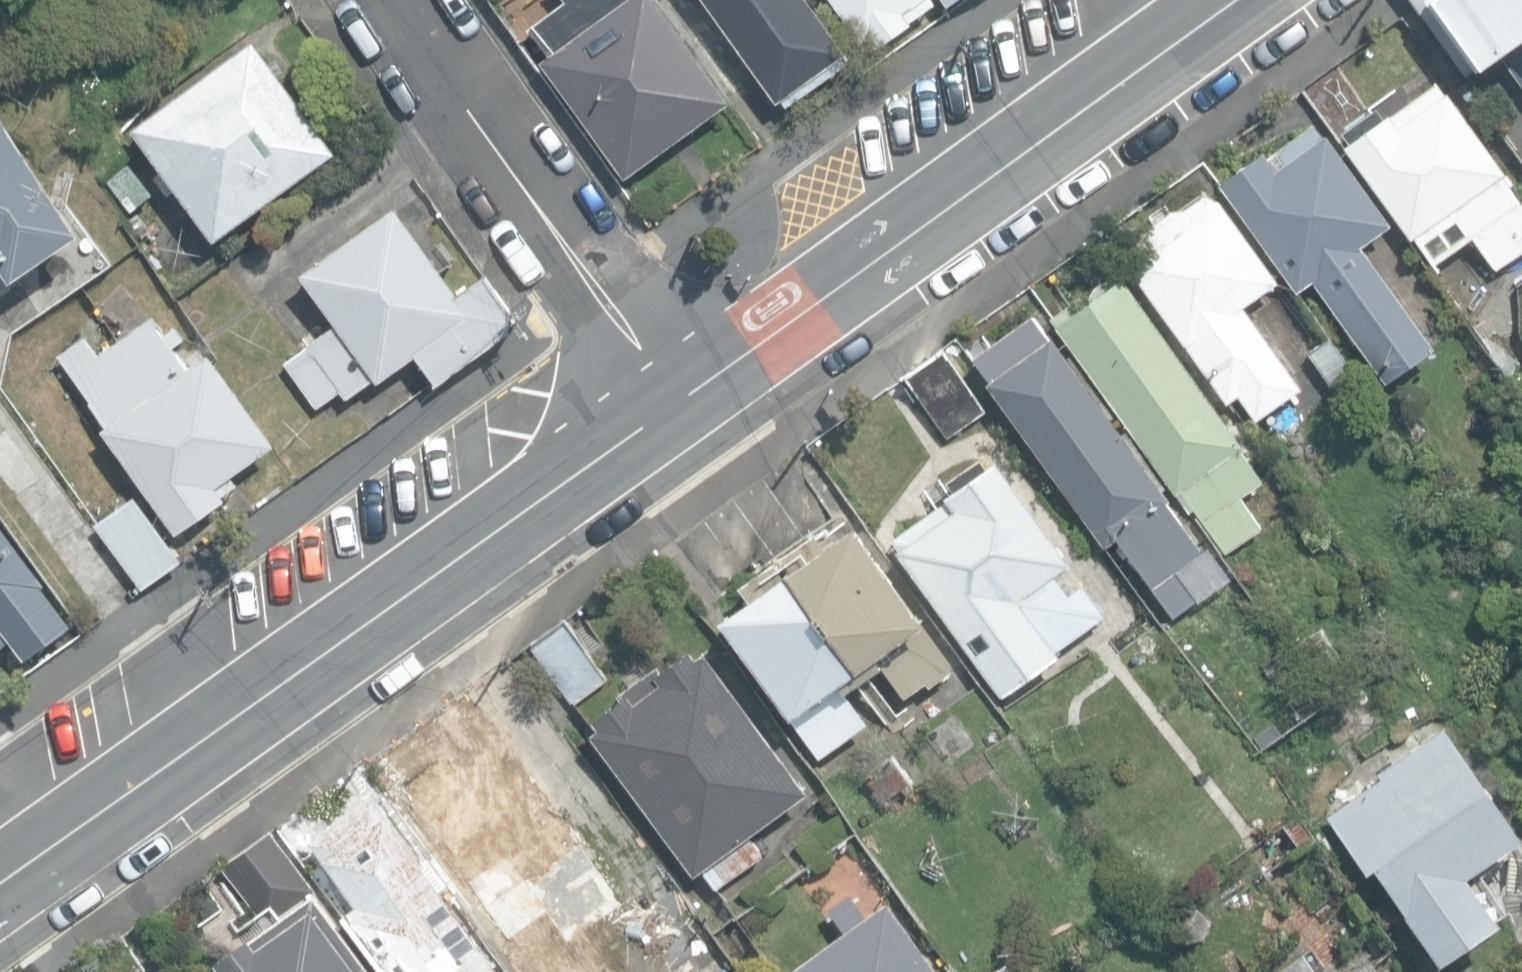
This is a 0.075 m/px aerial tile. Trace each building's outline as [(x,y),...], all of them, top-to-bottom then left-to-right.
[(564,1),(528,28),(548,56),(540,61),(623,177),(729,101),(655,0),(563,0),(564,1)] [(811,0),(699,0),(776,105),(849,52),(811,0)] [(876,48),(910,24),(908,21),(933,3),(931,0),(830,0),(860,42),(867,36),(876,48)] [(1424,25),(1435,18),(1473,72),(1499,54),(1521,87),(1521,0),(1407,0),(1424,25)] [(132,130),(213,241),(335,151),(254,41),(132,130)] [(1495,269),(1521,250),(1521,208),(1517,201),(1519,199),(1501,174),(1503,172),(1445,91),(1443,92),(1436,82),(1385,118),(1376,107),(1341,132),(1348,142),(1342,146),(1409,239),(1414,236),(1433,262),(1471,235),(1495,269)] [(12,280),(81,233),(0,115),(0,263),(12,280)] [(1381,341),(1392,356),(1420,336),(1357,249),(1390,225),(1324,133),(1322,135),(1313,123),(1265,158),(1261,152),(1218,183),(1297,291),(1314,279),(1367,351),(1381,341)] [(106,181),(130,211),(153,193),(129,163),(106,181)] [(1237,395),(1255,420),(1299,387),(1241,307),(1277,280),(1218,200),(1203,194),(1181,211),(1170,209),(1122,246),(1126,265),(1227,403),(1237,395)] [(284,362),(316,407),(340,390),(345,398),(373,379),(376,383),(415,354),(437,384),(522,323),(487,274),(458,295),(394,206),(301,274),(337,324),(284,362)] [(1180,490),(1224,553),(1261,527),(1240,496),(1261,481),(1238,448),(1242,445),(1123,276),(1054,324),(1173,494),(1180,490)] [(1118,537),(1174,617),(1202,598),(1179,566),(1202,550),(1169,503),(1173,500),(1055,334),(1049,338),(1032,314),(973,355),(990,379),(988,380),(1106,545),(1118,537)] [(102,430),(175,534),(227,498),(223,493),(238,482),(233,475),(276,445),(210,351),(188,366),(171,342),(184,333),(179,326),(165,335),(152,316),(99,354),(86,335),(59,354),(109,425),(102,430)] [(1309,352),(1333,387),(1353,373),(1330,338),(1309,352)] [(907,374),(949,435),(986,410),(945,349),(907,374)] [(1375,382),(1391,403),(1410,389),(1393,367),(1375,382)] [(987,465),(981,457),(949,480),(958,493),(895,539),(901,547),(897,550),(1004,697),(1061,655),(1056,649),(1103,615),(1065,563),(1069,560),(995,459),(987,465)] [(97,523),(143,587),(181,560),(135,496),(97,523)] [(8,641),(23,661),(75,623),(0,522),(0,647),(8,641)] [(793,567),(787,572),(856,668),(878,652),(907,692),(925,679),(929,685),(952,668),(950,665),(953,663),(854,528),(826,548),(814,532),(784,554),(793,567)] [(856,668),(787,572),(784,574),(774,561),(740,585),(750,599),(722,620),(820,754),(867,719),(839,681),(856,668)] [(532,644),(573,701),(607,676),(565,620),(532,644)] [(1300,640),(1320,671),(1342,657),(1322,626),(1300,640)] [(704,867),(719,887),(764,853),(749,834),(807,791),(703,651),(696,657),(690,649),(660,671),(656,665),(619,693),(623,699),(595,719),(600,726),(592,732),(696,873),(704,867)] [(1373,866),(1440,961),(1498,920),(1466,874),(1519,837),(1442,726),(1376,771),(1379,776),(1364,786),(1357,775),(1338,788),(1346,799),(1325,814),(1365,871),(1373,866)] [(544,921),(565,950),(628,906),(588,850),(599,843),(572,805),(563,811),(514,741),(509,744),(499,730),(454,762),(445,749),(394,786),(508,947),(544,921)] [(869,771),(890,801),(913,784),(892,755),(869,771)] [(374,794),(310,839),(356,903),(345,911),(389,971),(501,971),(374,794)] [(1282,823),(1300,848),(1314,838),(1297,813),(1282,823)] [(317,891),(218,961),(224,970),(221,971),(375,971),(317,891)] [(888,901),(795,967),(799,971),(939,971),(888,901)] [(1173,926),(1184,940),(1203,935),(1208,918),(1194,905),(1176,910),(1173,926)] [(1008,961),(992,971),(1015,971),(1008,961)]
